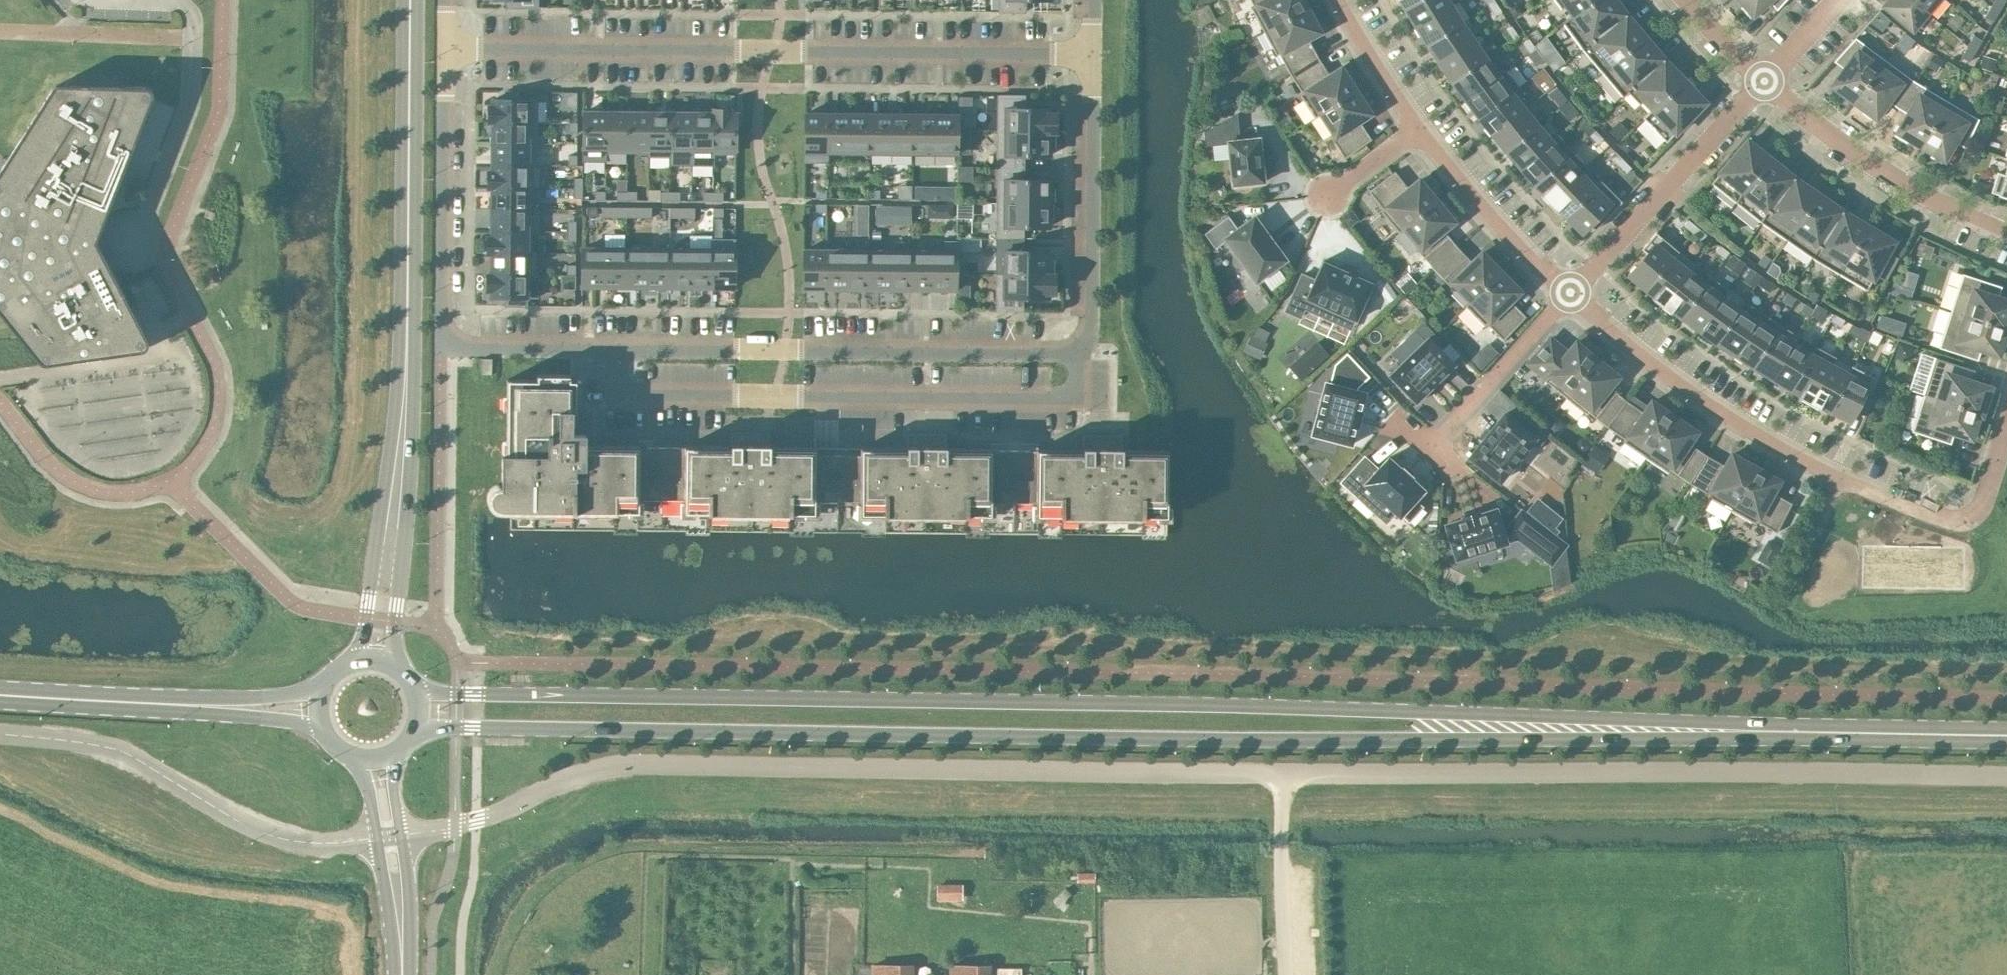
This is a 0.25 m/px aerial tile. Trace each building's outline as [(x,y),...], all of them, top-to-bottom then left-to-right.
[(998,11),(1024,12),(1025,0),(998,0),(998,11)] [(1253,6),(1250,7),(1254,14),(1253,14),(1263,31),(1307,8),(1303,0),(1250,0),(1253,6)] [(1446,0),(1417,0),(1404,8),(1410,16),(1409,16),(1415,27),(1450,5),(1446,0)] [(1561,9),(1566,6),(1572,15),(1562,22),(1563,24),(1595,0),(1555,0),(1561,9)] [(1563,24),(1582,49),(1625,14),(1619,6),(1622,4),(1619,0),(1595,0),(1563,24)] [(1786,0),(1740,0),(1744,4),(1742,5),(1752,16),(1759,11),(1757,9),(1767,0),(1776,10),(1786,0)] [(1928,13),(1913,0),(1888,0),(1883,6),(1913,31),(1928,13)] [(1939,0),(1913,0),(1928,13),(1939,0)] [(1998,11),(2005,0),(1995,0),(1991,6),(1998,11)] [(1495,1),(1488,6),(1495,16),(1501,11),(1495,1)] [(1450,5),(1415,27),(1422,37),(1427,45),(1461,23),(1450,5)] [(1514,5),(1507,9),(1513,18),(1520,13),(1514,5)] [(1992,21),(1998,11),(1991,6),(1985,17),(1992,21)] [(1308,38),(1319,32),(1315,24),(1307,8),(1263,31),(1272,49),(1272,48),(1276,55),(1278,54),(1289,74),(1318,57),(1308,38)] [(1647,34),(1635,20),(1632,23),(1625,14),(1582,49),(1602,72),(1647,34)] [(1473,41),(1462,24),(1461,23),(1427,45),(1433,53),(1439,63),(1473,41)] [(1511,40),(1518,36),(1511,26),(1504,30),(1511,40)] [(1534,30),(1526,36),(1528,39),(1532,44),(1540,38),(1534,30)] [(1602,72),(1622,96),(1663,59),(1656,51),(1659,48),(1647,34),(1602,72)] [(1974,35),(1967,46),(1975,51),(1981,40),(1974,35)] [(1853,101),(1884,59),(1855,38),(1833,61),(1844,69),(1836,80),(1835,79),(1830,86),(1842,95),(1843,93),(1853,101)] [(1528,39),(1522,43),(1529,53),(1535,48),(1532,44),(1528,39)] [(1543,40),(1535,47),(1541,55),(1549,49),(1543,40)] [(1473,41),(1439,63),(1446,73),(1447,73),(1452,82),(1485,59),(1473,41)] [(1967,46),(1961,57),(1969,62),(1975,51),(1967,46)] [(1932,56),(1926,65),(1936,71),(1942,62),(1932,56)] [(1313,118),(1355,91),(1346,75),(1345,76),(1340,68),(1329,75),(1318,57),(1289,74),(1301,93),(1299,95),(1303,101),(1313,118)] [(1984,58),(1980,69),(1990,73),(1994,62),(1984,58)] [(1465,100),(1506,70),(1505,69),(1497,75),(1485,59),(1452,82),(1458,90),(1465,100)] [(1643,119),(1686,78),(1673,64),(1670,67),(1663,59),(1622,96),(1627,101),(1632,97),(1639,104),(1643,100),(1651,109),(1642,118),(1643,119)] [(1897,108),(1914,82),(1884,59),(1853,101),(1864,109),(1863,110),(1875,120),(1880,113),(1878,112),(1887,101),(1897,108)] [(1479,117),(1518,87),(1506,70),(1465,100),(1472,110),(1473,109),(1479,117)] [(1545,73),(1535,81),(1543,92),(1553,84),(1545,73)] [(1686,78),(1643,119),(1666,142),(1704,102),(1696,93),(1699,91),(1686,78)] [(1920,145),(1947,101),(1914,82),(1897,108),(1908,115),(1901,126),(1899,125),(1895,132),(1908,140),(1909,139),(1920,145)] [(1575,83),(1567,90),(1572,96),(1581,89),(1575,83)] [(39,362),(42,364),(46,364),(141,351),(146,349),(148,344),(147,339),(96,242),(152,98),(153,93),(149,88),(144,87),(58,84),(54,85),(51,89),(0,170),(0,313),(39,362)] [(1518,87),(1479,117),(1485,125),(1484,125),(1492,135),(1523,109),(1511,94),(1519,88),(1518,87)] [(1558,89),(1550,95),(1559,107),(1567,100),(1558,89)] [(1584,90),(1574,98),(1582,107),(1591,99),(1584,90)] [(488,105),(488,122),(536,122),(536,99),(518,99),(518,91),(505,91),(505,99),(492,99),(492,105),(488,105)] [(1355,91),(1313,118),(1314,118),(1320,115),(1330,130),(1333,134),(1330,137),(1344,158),(1371,139),(1359,121),(1370,114),(1365,106),(1355,91)] [(1024,96),(997,95),(997,131),(1055,132),(1055,113),(1049,113),(1050,108),(1024,108),(1024,96)] [(1965,148),(1978,119),(1947,101),(1920,145),(1932,152),(1930,153),(1944,161),(1948,154),(1946,153),(1953,141),(1965,148)] [(1568,102),(1559,110),(1569,121),(1578,114),(1568,102)] [(713,113),(692,113),(691,153),(691,165),(713,165),(713,153),(713,109),(713,113)] [(713,153),(735,153),(736,113),(730,113),(730,109),(713,109),(713,153)] [(1506,152),(1537,126),(1523,109),(1492,135),(1500,144),(1506,152)] [(584,112),(583,112),(582,152),(582,161),(605,161),(605,152),(605,112),(584,112)] [(605,152),(626,152),(627,112),(605,112),(605,152)] [(626,152),(647,153),(647,156),(648,156),(648,112),(627,112),(626,152)] [(670,156),(670,113),(648,112),(648,156),(670,156)] [(692,113),(670,113),(670,156),(670,164),(691,165),(691,153),(692,113)] [(835,113),(835,114),(826,114),(826,162),(827,162),(827,152),(869,152),(869,114),(861,114),(861,113),(835,113)] [(869,114),(869,152),(912,153),(913,115),(904,115),(904,113),(878,113),(878,114),(869,114)] [(912,153),(957,153),(957,115),(947,115),(947,114),(921,113),(921,115),(913,115),(912,153)] [(804,114),(803,162),(826,162),(826,114),(804,114)] [(967,115),(960,114),(960,129),(974,129),(974,122),(967,115)] [(1239,140),(1236,114),(1235,114),(1204,132),(1206,145),(1228,143),(1232,185),(1250,183),(1250,184),(1260,183),(1260,182),(1263,182),(1261,166),(1262,166),(1261,154),(1260,154),(1258,138),(1239,140)] [(488,122),(492,122),(492,143),(536,143),(536,122),(488,122)] [(568,122),(568,132),(577,133),(577,122),(568,122)] [(1587,122),(1581,128),(1588,136),(1589,136),(1595,130),(1587,122)] [(1617,123),(1608,132),(1616,141),(1625,131),(1617,123)] [(1520,168),(1558,135),(1557,134),(1550,141),(1537,126),(1506,152),(1513,159),(1512,159),(1520,168)] [(1597,145),(1603,139),(1595,130),(1589,136),(1597,145)] [(1055,132),(997,131),(997,167),(1023,167),(1023,155),(1049,155),(1049,148),(1054,148),(1054,133),(1055,133),(1055,132)] [(969,134),(959,134),(959,144),(964,144),(969,139),(969,134)] [(1535,185),(1572,151),(1558,135),(1520,168),(1528,177),(1529,177),(1535,185)] [(1626,139),(1618,146),(1625,154),(1633,146),(1626,139)] [(1736,203),(1773,157),(1758,145),(1756,148),(1746,140),(1710,183),(1736,203)] [(536,143),(492,143),(492,165),(536,165),(536,143)] [(1969,148),(1965,159),(1972,162),(1978,159),(1980,152),(1969,148)] [(1587,166),(1573,152),(1572,151),(1535,185),(1542,192),(1539,195),(1547,204),(1587,166)] [(1617,165),(1622,159),(1615,151),(1609,157),(1617,165)] [(576,155),(568,155),(568,165),(576,166),(576,155)] [(1773,157),(1736,203),(1760,222),(1793,178),(1785,171),(1787,168),(1773,157)] [(1622,159),(1617,165),(1625,174),(1631,168),(1622,159)] [(491,188),(532,188),(532,166),(492,165),(492,172),(488,172),(488,188),(491,188)] [(1566,216),(1601,181),(1600,180),(1593,187),(1580,174),(1588,167),(1587,166),(1547,204),(1556,212),(1559,209),(1566,216)] [(1023,167),(997,167),(996,203),(1053,203),(1054,187),(1049,187),(1049,180),(1023,179),(1023,167)] [(1998,196),(2006,199),(2006,168),(1998,196)] [(1397,232),(1436,200),(1425,187),(1424,187),(1418,180),(1408,188),(1394,171),(1368,191),(1382,209),(1380,211),(1385,217),(1397,232)] [(582,178),(573,178),(573,188),(582,188),(582,178)] [(1793,178),(1760,222),(1786,240),(1820,191),(1804,181),(1802,184),(1793,178)] [(1622,202),(1601,181),(1566,216),(1573,223),(1572,224),(1582,234),(1591,225),(1590,224),(1602,213),(1606,217),(1622,202)] [(944,191),(944,199),(954,199),(954,187),(949,187),(944,191)] [(532,208),(532,188),(491,188),(491,209),(538,209),(538,208),(532,208)] [(582,188),(573,188),(573,198),(582,198),(582,188)] [(826,189),(815,189),(815,198),(826,198),(826,189)] [(869,190),(869,198),(879,199),(879,190),(869,190)] [(605,200),(605,191),(595,191),(594,200),(605,200)] [(626,191),(616,191),(616,200),(626,200),(626,191)] [(626,191),(626,200),(636,200),(636,191),(626,191)] [(1812,258),(1842,211),(1833,205),(1835,202),(1820,191),(1786,240),(1812,258)] [(669,192),(659,192),(659,200),(669,200),(669,192)] [(669,192),(669,200),(679,200),(679,192),(669,192)] [(702,201),(712,201),(713,192),(703,192),(702,201)] [(712,201),(722,201),(723,192),(713,192),(712,201)] [(1436,200),(1397,232),(1398,233),(1404,228),(1415,243),(1416,243),(1419,247),(1416,249),(1423,258),(1449,237),(1443,230),(1453,222),(1447,214),(1448,214),(1436,200)] [(1053,203),(996,203),(996,238),(1022,238),(1022,226),(1048,226),(1048,219),(1053,219),(1053,203)] [(826,213),(826,204),(815,204),(815,213),(826,213)] [(868,204),(858,204),(858,219),(868,219),(868,204)] [(953,205),(940,205),(939,218),(953,218),(953,205)] [(586,207),(586,215),(596,216),(596,207),(586,207)] [(601,207),(601,217),(609,217),(609,207),(601,207)] [(609,207),(609,217),(618,217),(618,207),(609,207)] [(618,217),(626,217),(626,207),(618,207),(618,217)] [(626,207),(626,217),(634,217),(634,207),(626,207)] [(634,217),(643,217),(643,207),(634,207),(634,217)] [(643,207),(643,217),(651,218),(651,207),(643,207)] [(678,218),(678,208),(669,207),(669,218),(678,218)] [(910,208),(876,207),(876,219),(888,219),(888,223),(898,223),(898,219),(910,219),(910,208)] [(678,208),(678,218),(686,218),(686,208),(678,208)] [(686,208),(686,218),(694,218),(694,208),(686,208)] [(712,208),(712,216),(723,217),(723,208),(712,208)] [(538,209),(491,209),(491,230),(537,231),(538,209)] [(1350,211),(1341,218),(1348,227),(1355,222),(1356,218),(1350,211)] [(1842,211),(1812,258),(1838,274),(1868,223),(1853,213),(1851,216),(1842,211)] [(1255,281),(1285,259),(1272,243),(1273,243),(1266,233),(1265,233),(1253,217),(1237,228),(1228,216),(1204,233),(1215,249),(1226,240),(1235,252),(1232,257),(1232,262),(1235,266),(1240,267),(1245,266),(1255,281)] [(1692,233),(1697,227),(1688,220),(1683,226),(1692,233)] [(576,221),(567,221),(567,231),(575,231),(576,221)] [(1875,275),(1885,281),(1898,258),(1887,252),(1893,241),(1883,235),(1884,232),(1868,223),(1838,274),(1866,290),(1875,275)] [(1697,227),(1692,233),(1701,241),(1706,234),(1697,227)] [(491,237),(487,237),(487,253),(535,254),(535,252),(531,252),(531,232),(537,232),(537,231),(491,230),(491,237)] [(575,231),(567,231),(567,241),(575,241),(575,231)] [(1655,232),(1641,249),(1646,253),(1635,265),(1627,274),(1638,283),(1646,289),(1677,251),(1655,232)] [(1022,238),(996,238),(996,274),(1054,274),(1053,274),(1053,259),(1048,258),(1048,251),(1022,251),(1022,238)] [(711,249),(669,249),(669,287),(678,287),(678,288),(703,288),(703,287),(711,287),(712,239),(711,239),(711,249)] [(712,239),(711,287),(734,287),(735,239),(712,239)] [(980,240),(959,240),(959,252),(980,251),(980,240)] [(944,241),(944,251),(912,251),(912,289),(920,289),(920,290),(945,291),(945,289),(956,289),(956,287),(956,276),(956,241),(944,241)] [(1920,244),(1916,255),(1928,259),(1931,248),(1920,244)] [(1719,245),(1714,251),(1724,259),(1729,252),(1719,245)] [(581,248),(581,286),(591,286),(591,287),(616,288),(616,286),(625,286),(626,248),(581,248)] [(625,286),(634,286),(634,288),(659,288),(659,287),(669,287),(669,249),(626,248),(625,286)] [(803,250),(802,288),(825,288),(825,250),(803,250)] [(869,251),(825,250),(825,288),(833,288),(833,290),(859,290),(859,288),(868,289),(869,251)] [(912,251),(869,251),(868,289),(877,289),(877,290),(902,290),(902,289),(912,289),(912,251)] [(1677,251),(1646,289),(1647,290),(1653,295),(1651,299),(1660,306),(1688,271),(1694,264),(1678,252),(1677,251)] [(1468,300),(1499,270),(1488,259),(1487,259),(1481,252),(1472,262),(1465,255),(1442,279),(1450,287),(1453,284),(1456,287),(1456,288),(1468,300)] [(535,254),(487,253),(487,254),(491,254),(490,274),(486,274),(537,275),(537,274),(535,274),(535,254)] [(1733,256),(1725,267),(1736,275),(1744,265),(1733,256)] [(1372,283),(1370,282),(1370,283),(1353,275),(1340,269),(1323,262),(1324,262),(1322,261),(1321,263),(1314,280),(1301,274),(1285,311),(1299,317),(1308,299),(1323,306),(1319,315),(1333,321),(1337,312),(1353,319),(1353,320),(1355,320),(1356,319),(1356,318),(1370,285),(1371,285),(1372,283)] [(566,265),(566,275),(575,275),(575,265),(566,265)] [(1751,270),(1745,280),(1754,286),(1760,276),(1751,270)] [(1680,316),(1710,277),(1709,276),(1703,284),(1688,271),(1660,306),(1670,314),(1672,310),(1680,316)] [(1500,272),(1465,307),(1478,321),(1479,320),(1484,326),(1486,324),(1502,340),(1525,316),(1510,301),(1519,291),(1513,285),(1513,284),(1500,272)] [(537,275),(486,274),(486,291),(490,291),(490,297),(505,297),(505,305),(526,305),(526,297),(537,297),(537,275)] [(1054,274),(996,274),(995,310),(1022,310),(1022,297),(1048,298),(1048,293),(1054,293),(1054,274)] [(2006,329),(2006,302),(1997,298),(2001,286),(1962,274),(1950,311),(2006,329)] [(969,276),(956,276),(956,287),(969,287),(969,276)] [(1405,276),(1395,284),(1404,294),(1413,285),(1405,276)] [(1680,316),(1681,317),(1688,322),(1688,323),(1698,330),(1727,289),(1710,277),(1680,316)] [(1761,277),(1756,285),(1769,293),(1774,286),(1761,277)] [(1716,342),(1744,301),(1743,300),(1737,309),(1723,298),(1728,290),(1727,289),(1698,330),(1708,337),(1708,336),(1716,342)] [(1811,292),(1807,298),(1814,302),(1818,296),(1811,292)] [(1786,293),(1782,300),(1790,306),(1795,299),(1786,293)] [(1400,300),(1389,311),(1403,326),(1414,314),(1400,300)] [(1716,342),(1717,343),(1724,348),(1734,355),(1762,313),(1744,301),(1716,342)] [(1805,305),(1800,312),(1808,317),(1813,310),(1805,305)] [(1817,305),(1811,314),(1821,320),(1827,311),(1817,305)] [(1950,311),(1938,348),(1977,360),(1981,348),(1991,352),(1990,354),(1999,356),(2003,344),(2000,343),(2005,330),(2006,331),(2006,329),(1950,311)] [(1762,313),(1734,355),(1744,361),(1753,366),(1779,324),(1762,313)] [(1840,327),(1844,320),(1834,314),(1830,321),(1840,327)] [(1881,317),(1877,329),(1888,332),(1892,320),(1881,317)] [(1424,340),(1388,375),(1415,403),(1454,365),(1434,344),(1439,339),(1423,322),(1414,330),(1424,340)] [(1771,378),(1797,335),(1779,324),(1753,366),(1761,372),(1771,378)] [(1866,340),(1870,333),(1859,328),(1855,335),(1866,340)] [(1870,333),(1866,340),(1876,346),(1880,339),(1870,333)] [(1791,389),(1816,346),(1814,346),(1810,354),(1793,344),(1798,336),(1797,335),(1771,378),(1782,384),(1791,389)] [(1249,337),(1243,351),(1259,359),(1266,344),(1249,337)] [(1361,338),(1349,350),(1358,359),(1370,348),(1361,338)] [(1565,398),(1596,359),(1582,348),(1575,342),(1567,352),(1550,338),(1528,363),(1546,378),(1544,380),(1550,385),(1550,386),(1565,398)] [(1316,343),(1288,368),(1300,382),(1328,356),(1316,343)] [(1899,344),(1894,356),(1908,361),(1912,348),(1899,344)] [(1808,403),(1834,356),(1816,346),(1791,389),(1799,394),(1797,398),(1808,403)] [(1325,382),(1311,434),(1351,445),(1356,425),(1357,425),(1360,413),(1359,412),(1364,393),(1356,391),(1357,387),(1368,377),(1346,353),(1334,365),(1329,384),(1325,382)] [(1477,356),(1471,362),(1480,370),(1485,365),(1477,356)] [(1834,356),(1808,403),(1819,409),(1821,406),(1829,410),(1830,410),(1852,366),(1851,366),(1846,374),(1831,366),(1835,357),(1834,356)] [(1923,394),(1980,413),(1982,407),(1985,408),(1988,396),(1986,395),(1989,388),(1970,382),(1974,370),(1935,357),(1923,394)] [(491,374),(491,358),(481,358),(480,374),(491,374)] [(1596,359),(1565,398),(1580,410),(1586,415),(1588,412),(1595,418),(1616,392),(1609,387),(1617,376),(1610,371),(1610,370),(1596,359)] [(1852,366),(1830,410),(1838,415),(1850,421),(1856,410),(1855,410),(1863,396),(1873,376),(1852,366)] [(487,495),(487,501),(490,507),(494,511),(501,512),(510,512),(510,529),(1166,535),(1166,507),(1167,450),(1121,450),(1037,449),(991,449),(990,449),(945,448),(906,448),(860,447),(730,446),(684,446),(587,445),(586,445),(576,445),(576,409),(576,391),(577,379),(536,379),(507,379),(506,454),(501,454),(501,484),(495,485),(490,489),(487,495)] [(1881,384),(1877,397),(1885,399),(1891,396),(1893,388),(1881,384)] [(1980,414),(1980,413),(1923,394),(1911,431),(1950,444),(1954,432),(1964,435),(1963,437),(1972,440),(1976,428),(1973,427),(1978,414),(1980,414)] [(1626,400),(1605,426),(1625,439),(1623,442),(1631,448),(1645,458),(1673,416),(1659,406),(1658,406),(1651,401),(1643,412),(1626,400)] [(1504,413),(1469,457),(1499,481),(1531,441),(1538,447),(1548,433),(1527,416),(1519,425),(1504,413)] [(1673,416),(1645,458),(1661,469),(1662,468),(1668,473),(1670,470),(1677,475),(1696,448),(1688,443),(1696,432),(1688,427),(1688,426),(1673,416)] [(1580,438),(1573,447),(1583,455),(1590,446),(1580,438)] [(1593,446),(1581,463),(1593,472),(1605,455),(1593,446)] [(1730,510),(1755,467),(1739,458),(1731,454),(1724,465),(1706,455),(1688,483),(1708,494),(1707,497),(1713,501),(1730,510)] [(1408,521),(1421,507),(1413,500),(1422,491),(1423,490),(1422,489),(1410,478),(1411,477),(1401,468),(1400,469),(1388,459),(1389,458),(1388,457),(1386,458),(1387,459),(1377,469),(1364,457),(1341,482),(1358,498),(1373,512),(1382,501),(1399,517),(1401,514),(1408,521)] [(1755,467),(1730,510),(1747,520),(1754,524),(1756,521),(1776,532),(1791,503),(1772,492),(1778,481),(1770,476),(1771,476),(1755,467)] [(1521,511),(1506,529),(1502,531),(1495,509),(1477,514),(1477,512),(1462,517),(1462,519),(1445,525),(1456,559),(1506,543),(1505,542),(1518,539),(1551,564),(1565,545),(1521,511)] [(1094,873),(1078,873),(1078,881),(1094,881),(1094,873)] [(953,886),(937,886),(937,898),(953,898),(953,886)] [(872,965),(872,974),(911,974),(911,965),(872,965)]
